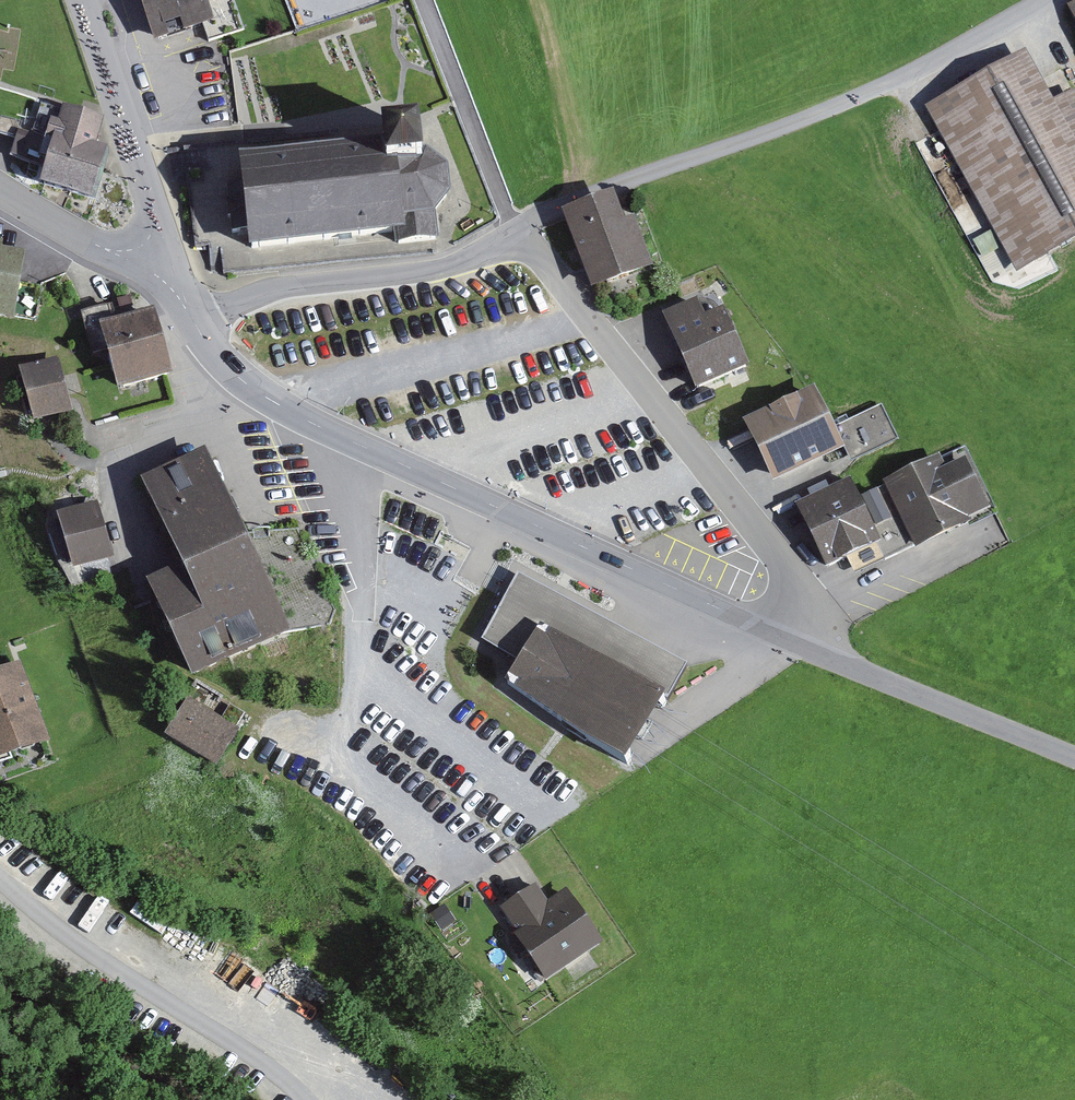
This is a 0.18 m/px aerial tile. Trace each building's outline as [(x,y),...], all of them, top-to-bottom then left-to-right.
[(156,39),(211,20),(204,0),(143,0),(156,39)] [(932,112),(1020,275),(1074,245),(1074,96),(1056,106),(1030,59),(932,112)] [(113,130),(61,115),(41,184),(92,200),(113,130)] [(434,209),(451,191),(446,162),(428,147),(423,148),(418,123),(383,127),(383,136),(240,153),(250,246),(394,230),(396,242),(437,237),(434,209)] [(617,202),(572,221),(601,292),(646,274),(617,202)] [(0,255),(0,311),(11,313),(20,258),(0,255)] [(716,302),(669,323),(696,385),(744,363),(716,302)] [(171,375),(153,317),(108,331),(126,388),(164,376),(171,375)] [(71,414),(60,365),(23,374),(35,423),(71,414)] [(815,389),(746,421),(772,478),(844,445),(852,463),(899,441),(882,405),(833,428),(815,389)] [(964,450),(857,501),(848,483),(799,506),(827,565),(846,556),(855,574),(993,509),(964,450)] [(148,490),(189,577),(153,594),(191,674),(286,628),(264,581),(206,462),(148,490)] [(102,507),(62,520),(79,576),(119,562),(102,507)] [(641,642),(518,575),(512,584),(481,641),(519,664),(502,692),(625,764),(685,666),(641,642)] [(17,667),(0,674),(0,763),(49,743),(17,667)] [(244,731),(189,700),(169,737),(224,767),(244,731)] [(549,983),(606,944),(569,891),(549,904),(536,886),(499,911),(549,983)]
